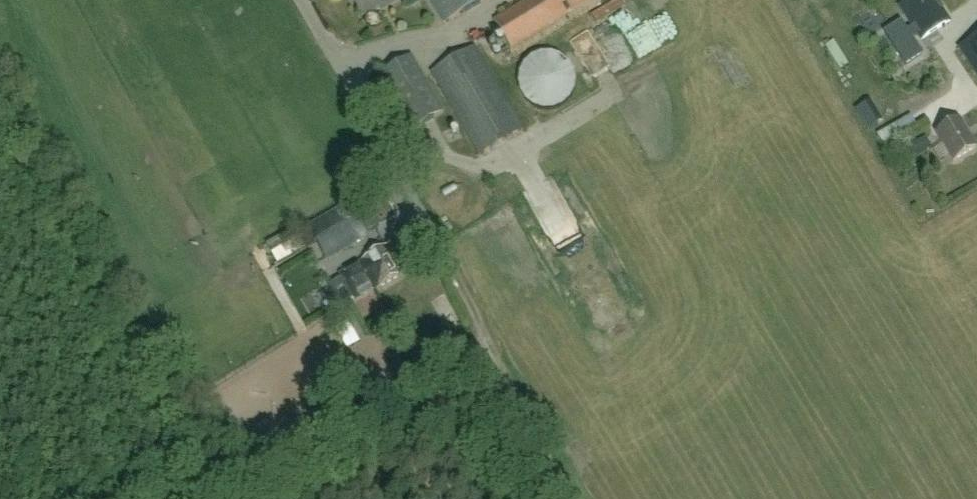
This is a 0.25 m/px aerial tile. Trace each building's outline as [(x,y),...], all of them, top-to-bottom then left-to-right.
[(398,0),(353,0),(363,16),(385,3),(387,7),(398,0)] [(445,23),(484,0),(431,0),(445,23)] [(592,0),(526,0),(494,20),(512,49),(592,0)] [(950,21),(936,0),(909,0),(899,6),(921,40),(950,21)] [(645,55),(657,47),(647,31),(635,38),(645,55)] [(959,48),(976,75),(976,36),(959,48)] [(479,156),(524,130),(475,45),(430,71),(479,156)] [(574,81),(573,71),(569,63),(562,57),(554,53),(545,52),(536,54),(528,59),(522,66),(519,75),(519,84),(522,93),(527,100),(535,106),(544,108),(553,107),(561,104),(568,98),(573,90),(574,81)] [(413,129),(444,111),(412,56),(381,74),(413,129)] [(976,147),(960,120),(937,134),(954,161),(976,147)] [(328,254),(376,226),(360,198),(311,226),(328,254)] [(388,246),(362,260),(363,261),(341,274),(356,299),(377,287),(378,288),(400,275),(398,271),(401,269),(388,246)]
